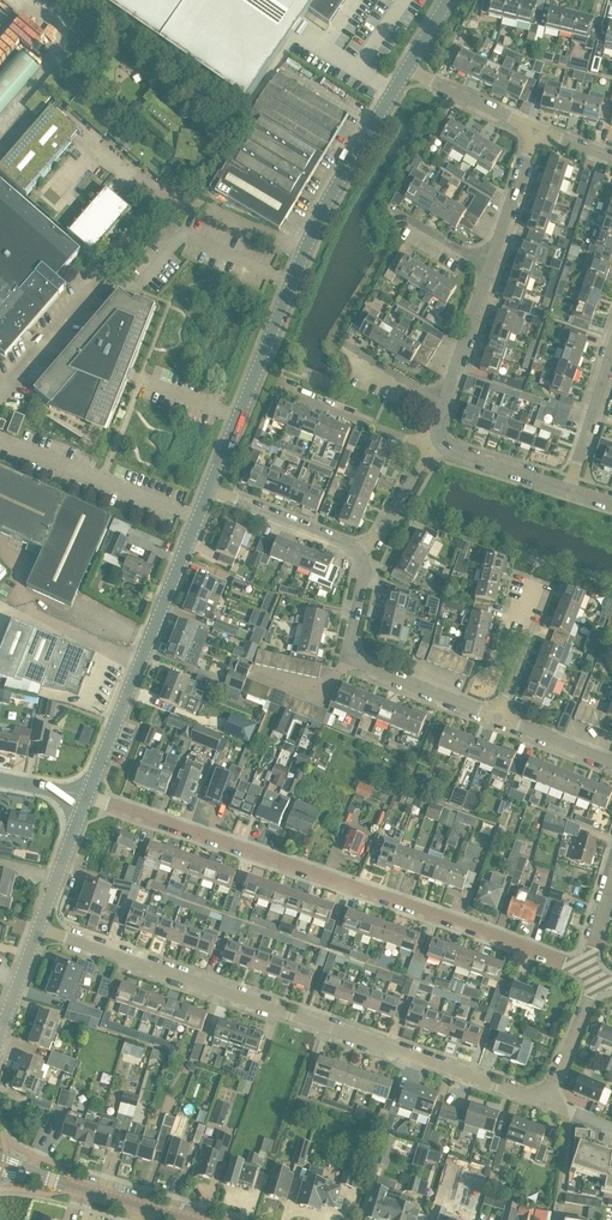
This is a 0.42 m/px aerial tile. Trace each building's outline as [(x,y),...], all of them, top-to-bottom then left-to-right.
[(241,110),(304,14),(322,28),(341,0),(75,0),(241,110)] [(509,0),(486,0),(483,12),(482,11),(481,17),(483,17),(484,13),(490,14),(490,15),(504,19),(509,0)] [(519,22),(523,2),(515,0),(509,0),(504,19),(517,22),(519,22)] [(517,22),(515,28),(529,31),(528,33),(529,33),(526,44),(533,46),(538,27),(539,27),(543,11),(536,10),(537,5),(523,2),(519,22),(517,22)] [(550,13),(543,11),(539,27),(547,29),(561,32),(566,12),(552,9),(550,13)] [(567,9),(566,12),(561,32),(573,36),(575,36),(580,16),(574,15),(575,11),(567,9)] [(594,19),(589,18),(589,15),(581,12),(580,16),(575,36),(573,36),(572,42),(586,45),(585,48),(593,50),(595,40),(596,41),(600,25),(593,24),(594,19)] [(592,72),(595,73),(598,62),(601,63),(605,50),(611,52),(611,22),(611,28),(603,27),(592,72)] [(484,37),(481,45),(487,47),(490,40),(484,37)] [(505,38),(504,45),(512,47),(513,39),(505,38)] [(507,59),(510,52),(498,46),(494,53),(507,59)] [(468,75),(477,57),(464,51),(463,52),(456,49),(450,62),(456,65),(454,69),(468,75)] [(39,67),(19,50),(0,72),(0,112),(39,67)] [(493,87),(499,90),(497,93),(504,97),(515,75),(508,72),(514,61),(512,60),(515,54),(510,52),(507,59),(502,69),(493,87)] [(543,60),(552,62),(554,56),(545,53),(543,60)] [(568,58),(560,56),(559,64),(567,66),(568,58)] [(481,81),(489,63),(477,57),(468,75),(481,81)] [(568,58),(567,66),(578,68),(579,60),(569,57),(568,58)] [(587,70),(589,62),(579,60),(578,68),(587,70)] [(537,61),(533,72),(540,74),(544,64),(537,61)] [(489,63),(481,81),(493,87),(502,69),(489,63)] [(58,68),(25,105),(36,115),(69,77),(58,68)] [(574,71),(572,79),(579,80),(581,73),(574,71)] [(280,231),(349,116),(280,74),(264,94),(246,124),(243,137),(230,160),(228,159),(210,189),(280,231)] [(536,81),(529,78),(528,81),(515,75),(506,93),(520,100),(522,96),(528,98),(536,81)] [(540,87),(536,101),(543,103),(542,107),(547,109),(546,112),(555,114),(556,111),(561,92),(563,85),(548,82),(546,89),(540,87)] [(159,178),(169,166),(73,83),(61,98),(105,136),(108,133),(159,178)] [(575,96),(570,115),(584,118),(589,99),(588,99),(582,98),(583,93),(576,91),(575,96)] [(561,92),(556,111),(561,112),(560,116),(569,118),(570,115),(575,96),(561,92)] [(584,118),(589,119),(588,122),(597,124),(598,122),(599,117),(606,119),(610,105),(609,105),(603,104),(603,103),(605,96),(590,92),(588,99),(589,99),(584,118)] [(0,168),(0,172),(27,196),(64,153),(72,144),(70,142),(79,132),(52,109),(0,168)] [(445,122),(437,136),(448,142),(438,160),(444,164),(452,150),(453,151),(467,130),(453,122),(451,126),(445,122)] [(479,137),(467,130),(453,151),(464,157),(466,154),(468,155),(479,137)] [(492,145),(479,137),(468,155),(481,163),(492,145)] [(481,163),(479,166),(492,174),(499,162),(501,163),(508,152),(497,146),(496,147),(492,145),(481,163)] [(551,158),(546,172),(565,178),(570,164),(551,158)] [(456,175),(459,170),(449,164),(447,169),(456,175)] [(580,184),(587,186),(592,172),(585,169),(580,184)] [(415,170),(400,194),(419,206),(430,189),(422,184),(426,176),(415,170)] [(459,170),(456,175),(463,179),(466,174),(459,170)] [(451,183),(454,178),(445,172),(442,177),(451,183)] [(546,172),(542,186),(560,193),(565,178),(546,172)] [(467,181),(467,182),(493,197),(497,190),(484,183),(483,184),(470,176),(467,181)] [(454,178),(451,183),(458,187),(461,182),(454,178)] [(6,355),(66,286),(56,277),(80,249),(0,180),(0,350),(6,355)] [(588,196),(594,199),(599,184),(592,182),(588,196)] [(587,186),(580,184),(577,193),(584,196),(587,186)] [(57,201),(67,210),(81,196),(71,186),(57,201)] [(542,186),(537,201),(555,207),(560,193),(542,186)] [(125,212),(129,208),(105,188),(68,232),(93,254),(127,214),(125,212)] [(456,188),(452,199),(462,202),(466,191),(456,188)] [(477,198),(476,199),(489,207),(493,201),(472,188),(469,193),(477,198)] [(419,206),(432,214),(443,197),(430,189),(419,206)] [(594,199),(588,196),(584,206),(591,208),(594,199)] [(432,214),(445,222),(455,204),(443,197),(432,214)] [(573,213),(578,214),(583,200),(578,198),(573,213)] [(476,199),(472,206),(485,214),(489,207),(476,199)] [(537,201),(532,215),(551,221),(556,223),(558,216),(553,215),(555,207),(537,201)] [(461,225),(465,219),(469,212),(455,204),(445,222),(458,230),(461,225)] [(472,206),(469,212),(482,220),(485,214),(472,206)] [(584,226),(589,212),(583,210),(578,225),(584,226)] [(478,227),(482,220),(469,212),(465,219),(478,227)] [(578,214),(573,213),(569,224),(568,227),(573,229),(578,214)] [(529,225),(527,230),(530,231),(528,237),(544,242),(546,236),(551,221),(532,215),(529,225)] [(605,218),(599,216),(597,222),(603,224),(600,232),(611,236),(611,221),(605,218)] [(474,233),(478,227),(465,219),(461,225),(474,233)] [(596,254),(611,259),(611,256),(611,236),(600,232),(592,229),(590,235),(598,238),(596,246),(591,244),(588,251),(596,254)] [(523,242),(518,257),(537,263),(542,265),(547,251),(541,249),(542,248),(544,242),(528,237),(526,243),(523,242)] [(391,282),(397,274),(397,275),(409,282),(420,265),(401,253),(386,279),(391,282)] [(609,266),(611,259),(596,254),(593,261),(588,275),(607,281),(611,267),(609,266)] [(518,257),(514,272),(532,278),(540,280),(542,274),(537,271),(535,268),(537,263),(518,257)] [(409,282),(422,290),(433,273),(420,265),(409,282)] [(561,281),(566,283),(570,268),(565,266),(561,281)] [(550,283),(555,285),(559,271),(554,269),(550,283)] [(514,272),(509,286),(527,292),(532,278),(514,272)] [(445,280),(433,273),(422,290),(428,293),(423,300),(429,304),(434,297),(435,298),(445,280)] [(588,275),(583,289),(602,296),(607,281),(588,275)] [(458,288),(445,280),(435,298),(440,301),(436,308),(442,312),(446,305),(448,306),(458,288)] [(566,283),(561,281),(556,296),(561,297),(566,283)] [(555,285),(550,283),(545,298),(550,300),(555,285)] [(507,301),(505,307),(519,312),(519,311),(530,315),(543,320),(546,313),(532,308),(534,303),(525,299),(527,292),(509,286),(504,300),(507,301)] [(583,289),(578,303),(597,310),(602,296),(583,289)] [(131,370),(151,319),(156,307),(137,299),(135,304),(121,292),(35,391),(52,405),(50,407),(51,408),(55,403),(106,423),(105,424),(109,425),(109,423),(114,408),(115,409),(128,378),(124,376),(128,368),(131,370)] [(550,300),(545,298),(542,307),(548,309),(550,300)] [(410,310),(413,305),(403,299),(400,304),(410,310)] [(570,316),(568,323),(574,325),(588,330),(590,323),(592,324),(597,310),(578,303),(573,317),(570,316)] [(417,314),(420,309),(413,305),(410,310),(417,314)] [(362,330),(360,334),(373,342),(388,317),(387,317),(383,324),(376,320),(380,314),(368,306),(356,326),(362,330)] [(498,319),(495,327),(514,333),(519,335),(524,321),(522,321),(524,314),(519,312),(505,307),(503,314),(500,313),(498,319)] [(396,312),(405,318),(408,313),(399,308),(396,312)] [(412,322),(414,319),(415,317),(408,313),(405,318),(412,322)] [(449,333),(453,326),(440,318),(439,320),(430,315),(427,320),(449,333)] [(388,317),(373,342),(385,349),(396,332),(399,327),(392,323),(393,320),(391,319),(388,317)] [(430,335),(443,343),(446,336),(425,323),(422,328),(431,334),(430,335)] [(561,339),(569,341),(566,349),(583,355),(588,341),(586,341),(588,334),(566,326),(561,339)] [(396,332),(385,349),(398,357),(409,340),(401,335),(405,330),(399,327),(396,332)] [(490,342),(509,348),(516,350),(518,344),(511,342),(514,333),(495,327),(490,342)] [(439,349),(443,343),(430,335),(426,342),(439,349)] [(527,354),(532,356),(537,341),(531,339),(527,354)] [(422,348),(409,340),(398,357),(396,360),(403,365),(406,364),(407,362),(411,365),(414,361),(418,354),(422,348)] [(536,355),(542,357),(546,343),(541,341),(536,355)] [(435,356),(439,349),(426,342),(422,348),(435,356)] [(490,342),(486,356),(504,362),(509,348),(490,342)] [(431,362),(435,356),(422,348),(418,354),(431,362)] [(566,349),(561,364),(579,370),(583,355),(566,349)] [(427,369),(431,362),(418,354),(414,361),(427,369)] [(532,356),(527,354),(522,368),(528,370),(532,356)] [(536,355),(532,370),(538,371),(542,373),(544,368),(543,367),(539,366),(542,357),(536,355)] [(495,375),(493,382),(520,391),(523,383),(500,375),(504,362),(486,356),(481,371),(495,375)] [(561,364),(556,378),(574,384),(579,370),(561,364)] [(576,401),(569,398),(574,384),(556,378),(544,373),(541,380),(554,384),(551,392),(564,396),(562,403),(561,404),(574,408),(576,401)] [(477,429),(484,412),(483,412),(486,402),(487,402),(490,390),(491,391),(493,385),(477,380),(475,387),(483,389),(480,400),(477,409),(469,407),(463,424),(477,429)] [(493,385),(491,391),(505,395),(508,389),(493,385)] [(508,389),(505,395),(519,399),(521,394),(508,389)] [(521,394),(519,399),(534,404),(536,398),(521,394)] [(536,398),(534,404),(547,408),(547,407),(548,407),(550,403),(549,403),(549,402),(536,398)] [(266,419),(288,427),(295,408),(281,403),(279,407),(272,404),(266,419)] [(572,414),(574,408),(561,404),(560,407),(560,409),(572,414)] [(477,429),(492,435),(498,417),(497,417),(500,408),(494,406),(491,414),(484,412),(477,429)] [(288,427),(301,433),(309,414),(310,411),(301,407),(300,410),(295,408),(288,427)] [(570,420),(572,414),(560,409),(559,411),(557,415),(570,420)] [(492,435),(506,439),(512,422),(511,421),(514,413),(508,410),(505,419),(498,417),(492,435)] [(23,424),(26,417),(16,413),(8,432),(18,436),(23,424)] [(301,433),(315,438),(323,419),(309,414),(301,433)] [(506,439),(519,444),(526,427),(529,416),(523,414),(519,424),(512,422),(506,439)] [(570,420),(557,415),(555,423),(567,428),(570,420)] [(315,438),(329,444),(337,425),(323,419),(315,438)] [(519,444),(534,449),(542,425),(543,423),(536,421),(533,429),(526,427),(519,444)] [(351,430),(337,425),(329,444),(336,447),(334,452),(341,454),(343,449),(351,430)] [(542,425),(534,449),(548,454),(551,447),(551,445),(554,436),(560,438),(561,439),(563,433),(542,425)] [(258,430),(254,439),(263,443),(267,434),(258,430)] [(356,448),(361,434),(354,431),(348,445),(356,448)] [(392,447),(381,443),(383,439),(375,436),(373,439),(367,453),(387,461),(390,462),(393,455),(392,453),(390,452),(392,447)] [(554,437),(551,445),(558,447),(561,439),(554,437)] [(271,446),(278,449),(281,442),(278,440),(272,442),(271,446)] [(601,441),(594,459),(603,462),(601,468),(611,472),(611,445),(601,441)] [(293,453),(295,448),(286,444),(284,449),(293,453)] [(302,457),(304,451),(295,448),(293,453),(302,457)] [(241,483),(248,485),(262,491),(270,472),(256,467),(261,452),(254,450),(248,464),(241,483)] [(346,450),(342,459),(348,461),(352,452),(346,450)] [(280,458),(290,462),(292,456),(283,453),(280,458)] [(387,461),(367,453),(362,467),(381,474),(387,461)] [(311,460),(321,464),(323,459),(314,455),(311,460)] [(299,465),(301,460),(292,456),(290,462),(299,465)] [(335,469),(337,464),(323,459),(321,464),(335,469)] [(344,470),(348,461),(342,459),(339,467),(344,470)] [(308,469),(317,473),(320,467),(310,464),(308,469)] [(262,491),(276,497),(283,478),(275,475),(278,469),(272,466),(270,472),(262,491)] [(333,473),(320,467),(317,473),(326,476),(331,478),(333,473)] [(362,467),(356,481),(376,488),(381,474),(362,467)] [(70,500),(0,469),(0,531),(44,551),(48,553),(70,500)] [(335,477),(332,486),(337,488),(341,479),(335,477)] [(276,497),(289,502),(297,483),(283,478),(276,497)] [(376,488),(356,481),(353,488),(350,486),(347,493),(351,494),(370,502),(376,488)] [(289,502),(303,508),(311,489),(297,483),(289,502)] [(334,497),(337,488),(332,486),(328,495),(334,497)] [(317,514),(325,495),(311,489),(303,508),(317,514)] [(345,508),(365,516),(370,502),(351,494),(345,508)] [(72,608),(112,519),(70,500),(48,553),(44,551),(27,588),(72,608)] [(328,516),(334,502),(326,500),(321,514),(328,516)] [(359,530),(365,516),(345,508),(340,522),(359,530)] [(131,527),(114,520),(109,531),(115,533),(105,555),(106,555),(103,561),(124,570),(121,576),(134,582),(137,575),(148,580),(154,567),(152,566),(156,556),(148,553),(143,562),(130,557),(131,555),(123,551),(128,539),(126,538),(131,527)] [(228,525),(222,539),(242,547),(247,532),(228,525)] [(418,532),(411,545),(428,555),(440,535),(437,533),(426,527),(422,534),(418,532)] [(285,564),(292,545),(278,539),(276,544),(262,538),(257,553),(263,555),(260,563),(267,566),(270,558),(285,564)] [(242,547),(222,539),(217,553),(221,555),(219,562),(233,567),(242,547)] [(463,540),(460,551),(460,554),(466,556),(470,543),(463,540)] [(285,564),(298,569),(306,550),(292,545),(285,564)] [(411,545),(404,558),(422,568),(428,555),(411,545)] [(319,556),(306,550),(298,569),(312,575),(319,556)] [(323,557),(319,556),(312,575),(309,581),(331,590),(340,569),(331,566),(335,557),(325,553),(323,557)] [(460,554),(457,563),(462,565),(466,556),(460,554)] [(486,555),(483,569),(502,574),(505,575),(508,565),(505,564),(506,559),(486,555)] [(391,577),(397,580),(411,588),(418,574),(425,577),(428,571),(422,568),(404,558),(397,571),(395,570),(391,577)] [(459,574),(462,565),(457,563),(454,572),(459,574)] [(464,563),(462,571),(470,573),(472,565),(464,563)] [(447,580),(450,571),(445,569),(441,578),(447,580)] [(483,569),(479,584),(499,588),(502,574),(483,569)] [(194,585),(193,587),(220,598),(227,582),(213,577),(212,581),(198,575),(196,580),(194,580),(193,583),(194,585)] [(245,583),(235,579),(232,586),(242,590),(245,583)] [(479,584),(474,606),(490,609),(492,602),(496,603),(499,588),(479,584)] [(190,591),(188,595),(189,596),(189,598),(207,605),(216,609),(218,604),(220,598),(193,587),(191,591),(190,591)] [(568,587),(562,601),(581,609),(586,595),(568,587)] [(418,601),(410,599),(411,591),(396,588),(395,596),(390,594),(387,609),(406,613),(415,615),(418,601)] [(327,594),(320,591),(318,600),(325,602),(327,594)] [(440,600),(429,596),(426,607),(431,608),(429,615),(436,616),(440,600)] [(207,605),(189,598),(188,600),(186,600),(185,604),(186,605),(184,610),(211,621),(214,621),(216,616),(214,615),(216,609),(207,605)] [(453,610),(455,601),(448,600),(446,608),(453,610)] [(575,623),(581,609),(562,601),(557,615),(575,623)] [(328,621),(327,621),(328,616),(323,615),(325,608),(309,604),(306,618),(297,616),(296,623),(304,625),(304,626),(324,631),(324,630),(327,631),(329,623),(328,621)] [(489,617),(490,609),(474,606),(473,613),(470,612),(463,620),(461,626),(469,628),(489,632),(492,617),(489,617)] [(606,619),(610,610),(605,608),(601,617),(606,619)] [(387,609),(384,623),(403,628),(406,613),(387,609)] [(266,630),(271,617),(262,614),(257,627),(266,631),(266,630)] [(567,644),(575,623),(557,615),(551,629),(555,631),(552,638),(567,644)] [(606,619),(601,617),(598,626),(603,628),(606,619)] [(0,652),(0,676),(8,679),(4,688),(28,694),(32,684),(40,687),(66,692),(67,689),(75,693),(91,653),(33,629),(13,620),(0,652)] [(216,620),(213,628),(224,632),(236,637),(239,629),(216,620)] [(175,631),(175,632),(204,644),(209,633),(179,621),(177,625),(176,626),(174,629),(175,631)] [(274,634),(278,625),(273,623),(269,632),(274,634)] [(384,623),(380,638),(400,643),(407,644),(410,629),(403,628),(384,623)] [(304,626),(301,640),(321,645),(324,631),(304,626)] [(250,643),(259,647),(265,631),(256,628),(250,643)] [(469,628),(466,642),(486,647),(489,632),(469,628)] [(172,640),(170,644),(200,656),(204,644),(175,632),(174,634),(172,635),(171,638),(172,640)] [(274,634),(269,632),(265,640),(271,643),(274,634)] [(542,643),(539,650),(542,652),(540,657),(559,665),(564,667),(572,646),(567,644),(552,638),(550,645),(546,643),(545,645),(542,643)] [(301,640),(299,647),(293,646),(291,656),(287,656),(286,657),(294,659),(300,660),(307,662),(315,663),(316,664),(316,663),(317,659),(321,645),(301,640)] [(236,647),(233,655),(252,662),(257,650),(259,647),(250,643),(247,642),(244,650),(236,647)] [(482,661),(486,647),(466,642),(463,657),(482,661)] [(585,650),(593,653),(596,645),(589,642),(585,650)] [(424,660),(429,645),(422,643),(416,657),(424,660)] [(167,651),(165,655),(193,667),(196,668),(200,656),(170,644),(169,646),(168,646),(166,650),(167,651)] [(434,664),(440,650),(433,647),(427,661),(434,664)] [(255,664),(262,666),(265,652),(258,650),(255,664)] [(447,652),(440,650),(434,664),(441,667),(447,652)] [(262,666),(269,667),(272,653),(265,652),(262,666)] [(454,655),(447,652),(441,667),(448,669),(454,655)] [(269,667),(276,669),(279,654),(272,653),(269,667)] [(283,670),(286,657),(287,656),(279,654),(276,669),(283,670)] [(461,658),(454,655),(448,669),(455,672),(461,658)] [(599,656),(597,663),(601,665),(605,663),(606,659),(599,656)] [(283,670),(290,672),(294,659),(286,657),(283,670)] [(540,657),(535,671),(553,678),(559,665),(540,657)] [(468,661),(461,658),(455,672),(462,675),(468,661)] [(290,672),(297,674),(300,660),(294,659),(290,672)] [(297,674),(304,675),(307,662),(300,660),(297,674)] [(246,678),(247,678),(251,666),(239,661),(235,672),(231,671),(246,677),(246,678)] [(475,663),(468,661),(462,675),(469,677),(475,663)] [(304,675),(312,677),(315,663),(307,662),(304,675)] [(315,663),(312,677),(319,679),(322,665),(316,663),(316,664),(315,663)] [(582,674),(588,676),(591,668),(584,665),(581,673),(582,674)] [(241,691),(246,678),(246,677),(231,671),(230,671),(225,685),(228,687),(241,691)] [(535,671),(529,685),(548,692),(552,694),(558,680),(553,678),(535,671)] [(170,672),(165,686),(191,696),(196,683),(170,672)] [(582,690),(586,681),(588,676),(582,674),(577,688),(582,690)] [(253,681),(247,678),(246,678),(241,691),(248,694),(253,681)] [(224,686),(207,679),(205,686),(225,694),(228,687),(225,685),(224,686)] [(253,681),(248,694),(254,697),(252,702),(253,702),(260,684),(253,681)] [(591,693),(594,684),(589,682),(585,691),(591,693)] [(526,683),(522,692),(526,694),(524,699),(542,706),(545,698),(552,701),(555,695),(552,694),(548,692),(529,685),(527,683),(526,683)] [(260,684),(253,702),(259,705),(267,686),(260,684)] [(191,696),(165,686),(159,700),(185,711),(191,696)] [(267,686),(259,705),(264,707),(262,711),(264,712),(273,689),(267,686)] [(336,688),(331,703),(349,710),(357,691),(342,686),(341,690),(336,688)] [(582,690),(577,688),(573,696),(579,698),(582,690)] [(280,692),(273,689),(264,712),(267,713),(268,711),(272,712),(280,692)] [(1,703),(9,705),(12,693),(0,690),(0,707),(1,703)] [(349,710),(363,715),(370,697),(357,691),(349,710)] [(591,693),(585,691),(582,700),(587,702),(591,693)] [(287,694),(280,692),(272,712),(279,715),(287,694)] [(294,697),(287,694),(279,715),(280,716),(283,708),(288,710),(294,697)] [(24,702),(38,704),(39,699),(25,696),(24,702)] [(288,710),(295,713),(301,700),(294,697),(288,710)] [(363,715),(377,721),(384,702),(370,697),(363,715)] [(57,703),(41,700),(38,715),(54,718),(57,703)] [(307,702),(301,700),(295,713),(302,716),(307,702)] [(572,718),(577,704),(570,701),(564,715),(572,718)] [(314,705),(307,702),(302,716),(309,718),(314,705)] [(377,721),(390,726),(398,707),(384,702),(377,721)] [(316,721),(321,708),(314,705),(309,718),(316,721)] [(581,722),(586,708),(579,705),(574,719),(581,722)] [(390,726),(404,732),(412,713),(398,707),(390,726)] [(327,710),(321,708),(316,721),(322,724),(327,710)] [(581,722),(588,724),(594,711),(586,708),(581,722)] [(286,736),(296,714),(284,709),(276,727),(275,731),(286,736)] [(412,713),(404,732),(418,737),(427,715),(417,711),(416,714),(412,713)] [(588,724),(595,727),(601,713),(594,711),(588,724)] [(607,716),(601,713),(595,727),(602,730),(608,716),(607,716)] [(177,729),(181,719),(170,715),(166,725),(177,729)] [(231,716),(225,733),(249,743),(256,726),(231,716)] [(609,733),(611,726),(611,718),(607,716),(608,716),(602,730),(609,733)] [(181,719),(177,729),(182,731),(180,737),(189,740),(195,724),(181,719)] [(333,725),(342,728),(344,723),(335,720),(333,725)] [(351,732),(353,726),(344,723),(342,728),(351,732)] [(60,747),(62,738),(51,735),(52,727),(37,724),(34,742),(40,743),(38,756),(56,759),(58,746),(60,747)] [(202,746),(208,729),(196,724),(189,740),(202,746)] [(89,745),(94,730),(85,727),(80,742),(89,745)] [(140,743),(148,746),(154,730),(146,727),(140,743)] [(300,747),(308,730),(299,727),(292,744),(300,747)] [(32,731),(16,728),(14,738),(2,736),(3,729),(0,728),(0,752),(17,756),(19,744),(29,746),(32,731)] [(208,729),(202,746),(217,752),(223,735),(208,729)] [(453,754),(460,735),(446,729),(439,748),(453,754)] [(370,739),(372,734),(363,730),(361,735),(370,739)] [(381,737),(372,734),(370,739),(379,743),(381,737)] [(466,759),(474,740),(460,735),(453,754),(466,759)] [(480,764),(488,745),(474,740),(466,759),(480,764)] [(398,750),(399,745),(390,741),(388,746),(398,750)] [(235,787),(241,770),(251,746),(247,745),(238,768),(231,766),(229,773),(215,768),(203,800),(220,807),(228,784),(235,787)] [(399,745),(398,750),(406,753),(408,748),(399,745)] [(480,764),(494,770),(502,751),(488,745),(480,764)] [(133,784),(143,787),(153,759),(156,751),(151,749),(151,752),(146,750),(140,765),(133,784)] [(275,749),(273,758),(280,760),(283,751),(275,749)] [(517,753),(508,749),(506,753),(502,751),(494,770),(509,776),(510,773),(516,776),(522,761),(515,759),(517,753)] [(143,787),(154,791),(164,765),(160,764),(164,754),(156,751),(153,759),(143,787)] [(300,753),(296,764),(306,768),(310,757),(300,753)] [(164,795),(171,776),(172,777),(179,757),(169,754),(168,755),(166,760),(167,760),(165,765),(164,765),(154,791),(164,795)] [(192,781),(198,764),(188,760),(185,767),(183,766),(179,777),(171,797),(181,801),(189,780),(192,781)] [(529,764),(522,761),(516,776),(537,784),(544,765),(531,760),(529,764)] [(446,772),(448,766),(439,763),(436,768),(446,772)] [(189,804),(199,777),(203,766),(198,764),(192,781),(189,780),(181,801),(189,804)] [(289,769),(275,764),(271,774),(275,776),(272,784),(282,788),(289,769)] [(537,784),(551,789),(558,771),(544,765),(537,784)] [(448,766),(446,772),(454,775),(457,770),(448,766)] [(295,793),(303,773),(299,771),(296,780),(292,779),(287,793),(294,796),(295,793)] [(551,789),(565,795),(572,776),(558,771),(551,789)] [(303,773),(295,793),(307,797),(311,786),(300,782),(304,773),(303,773)] [(565,795),(579,800),(586,782),(572,776),(565,795)] [(473,782),(472,785),(481,788),(482,786),(484,781),(475,777),(473,782)] [(240,814),(247,797),(251,786),(245,783),(240,781),(228,810),(240,814)] [(360,782),(355,793),(370,799),(374,788),(360,782)] [(579,800),(593,806),(600,787),(586,782),(579,800)] [(262,789),(252,785),(251,786),(247,797),(240,814),(250,818),(262,789)] [(611,797),(611,792),(600,787),(593,806),(606,811),(611,797)] [(449,803),(463,809),(469,793),(455,788),(449,803)] [(394,796),(389,809),(395,811),(398,803),(404,805),(408,792),(401,790),(398,797),(394,796)] [(267,791),(256,818),(260,820),(259,822),(266,824),(278,796),(278,794),(269,791),(268,791),(267,791)] [(289,800),(278,796),(266,824),(269,825),(268,828),(275,831),(277,827),(278,827),(289,800)] [(427,811),(431,801),(417,796),(414,806),(427,811)] [(531,797),(529,803),(538,806),(540,800),(531,797)] [(431,801),(427,811),(428,811),(426,818),(439,822),(444,808),(430,803),(431,801)] [(286,828),(298,832),(308,806),(297,802),(286,828)] [(498,813),(502,814),(506,804),(502,802),(498,813)] [(349,824),(356,806),(351,804),(344,822),(349,824)] [(558,814),(560,808),(550,804),(548,810),(558,814)] [(309,837),(319,811),(308,806),(298,832),(309,837)] [(560,808),(558,814),(566,817),(568,811),(560,808)] [(440,823),(452,826),(456,815),(444,811),(440,823)] [(9,826),(2,825),(3,823),(0,822),(0,839),(1,836),(8,837),(8,835),(31,839),(35,818),(11,813),(9,826)] [(458,813),(453,828),(452,828),(447,844),(456,847),(458,842),(455,841),(461,823),(475,828),(478,819),(458,813)] [(546,814),(544,822),(564,828),(566,823),(552,819),(553,816),(546,814)] [(585,824),(587,819),(577,815),(575,820),(585,824)] [(593,827),(595,822),(587,819),(585,824),(593,827)] [(564,833),(577,837),(581,826),(567,821),(564,833)] [(357,857),(365,838),(356,834),(357,831),(350,828),(346,836),(348,837),(342,850),(357,857)] [(386,869),(387,866),(393,868),(399,849),(404,833),(397,830),(394,839),(379,835),(377,841),(372,856),(379,858),(378,863),(377,866),(386,869)] [(134,850),(138,838),(121,833),(117,845),(114,844),(111,854),(119,856),(122,847),(134,850)] [(589,865),(597,842),(580,837),(573,860),(589,865)] [(513,878),(520,857),(518,857),(522,842),(516,840),(512,854),(511,854),(504,875),(513,878)] [(159,866),(165,849),(150,844),(145,859),(140,857),(137,868),(132,882),(138,885),(146,862),(159,866)] [(165,849),(159,866),(172,870),(178,853),(180,849),(171,846),(170,850),(165,849)] [(393,868),(406,872),(413,853),(399,849),(393,868)] [(172,870),(186,875),(193,858),(178,853),(172,870)] [(406,872),(421,877),(427,858),(413,853),(406,872)] [(520,857),(513,878),(511,884),(518,886),(527,860),(520,857)] [(207,863),(193,858),(186,875),(188,876),(186,881),(190,882),(192,877),(201,880),(207,863)] [(421,877),(434,882),(441,863),(427,858),(421,877)] [(201,880),(215,885),(220,868),(207,863),(201,880)] [(455,868),(441,863),(434,882),(449,887),(455,868)] [(125,880),(132,882),(137,868),(130,865),(125,880)] [(232,882),(235,873),(220,868),(215,885),(216,885),(214,891),(218,892),(220,887),(230,891),(228,897),(227,897),(222,912),(228,914),(238,885),(232,882)] [(476,875),(455,868),(449,887),(462,891),(464,887),(471,890),(476,875)] [(12,885),(14,875),(0,871),(0,907),(6,908),(8,899),(6,898),(9,884),(12,885)] [(501,889),(505,880),(492,876),(489,885),(482,883),(475,904),(495,911),(502,890),(501,889)] [(238,885),(228,914),(236,917),(241,900),(248,903),(250,897),(257,900),(263,882),(248,877),(245,887),(238,885)] [(88,880),(83,895),(105,903),(110,888),(88,880)] [(115,880),(113,889),(131,893),(134,886),(134,883),(115,880)] [(277,887),(263,882),(257,900),(271,905),(277,887)] [(165,892),(167,887),(154,883),(152,888),(165,892)] [(531,889),(530,889),(520,920),(522,921),(522,922),(526,924),(528,923),(532,924),(536,914),(541,916),(542,914),(547,899),(537,895),(540,886),(533,883),(531,889)] [(125,910),(120,925),(126,927),(126,928),(125,931),(134,934),(135,931),(140,933),(148,909),(135,905),(140,888),(138,887),(134,886),(131,893),(126,908),(125,910)] [(165,892),(179,897),(181,892),(167,887),(165,892)] [(291,892),(277,887),(271,905),(285,909),(291,892)] [(520,920),(530,889),(524,887),(523,891),(517,889),(508,916),(512,918),(513,919),(516,920),(518,920),(520,920)] [(547,899),(542,914),(570,923),(574,912),(559,907),(563,894),(551,889),(547,899)] [(179,897),(193,902),(195,897),(181,892),(179,897)] [(305,897),(291,892),(285,909),(299,914),(305,897)] [(76,903),(73,912),(84,916),(85,914),(99,919),(102,912),(116,917),(114,923),(120,925),(125,910),(105,903),(83,895),(79,904),(76,903)] [(163,895),(160,903),(165,905),(166,903),(168,897),(163,895)] [(166,903),(180,908),(182,902),(168,897),(166,903)] [(209,908),(211,902),(195,897),(193,902),(209,908)] [(319,902),(305,897),(299,914),(313,919),(319,902)] [(180,908),(194,912),(196,907),(182,902),(180,908)] [(333,907),(319,902),(313,919),(327,924),(333,907)] [(148,909),(140,933),(141,933),(140,937),(147,939),(148,936),(154,938),(161,919),(163,912),(149,907),(150,906),(149,906),(148,909)] [(209,918),(211,912),(196,907),(194,912),(209,918)] [(357,934),(362,917),(347,912),(343,923),(339,922),(334,935),(343,938),(350,932),(357,934)] [(542,914),(541,916),(542,916),(540,922),(546,924),(544,930),(565,937),(570,923),(542,914)] [(219,931),(226,933),(231,919),(224,916),(219,931)] [(250,921),(263,926),(265,920),(252,916),(250,921)] [(377,922),(362,917),(357,934),(354,943),(360,945),(363,936),(371,939),(377,922)] [(154,938),(169,943),(175,924),(161,919),(154,938)] [(231,919),(226,933),(232,936),(232,935),(233,935),(238,921),(231,919)] [(169,943),(182,947),(188,929),(191,922),(187,920),(184,928),(175,924),(169,943)] [(263,926),(277,931),(279,925),(265,920),(263,926)] [(371,939),(385,944),(391,927),(377,922),(371,939)] [(277,931),(291,936),(293,930),(279,925),(277,931)] [(249,932),(263,936),(265,930),(251,926),(249,932)] [(385,944),(399,949),(405,931),(391,927),(385,944)] [(182,947),(197,952),(203,934),(188,929),(182,947)] [(211,957),(217,939),(219,934),(205,929),(203,934),(197,952),(211,957)] [(263,936),(277,941),(279,935),(265,930),(263,936)] [(291,936),(305,941),(307,935),(293,930),(291,936)] [(327,948),(332,933),(324,930),(321,940),(307,935),(305,941),(327,948)] [(413,954),(419,936),(405,931),(399,949),(413,954)] [(277,941),(292,946),(294,940),(279,935),(277,941)] [(222,961),(237,966),(244,948),(246,940),(241,938),(238,946),(228,943),(222,961)] [(306,950),(307,945),(294,940),(292,946),(306,950)] [(426,958),(441,963),(447,946),(432,940),(426,958)] [(330,949),(349,956),(351,950),(339,946),(340,944),(332,942),(330,949)] [(447,946),(441,963),(455,968),(461,950),(459,950),(461,946),(451,943),(449,946),(447,946)] [(257,953),(244,948),(237,966),(251,971),(257,953)] [(323,967),(328,952),(321,950),(316,965),(323,967)] [(349,956),(364,961),(366,955),(351,950),(349,956)] [(455,968),(469,973),(475,955),(461,950),(455,968)] [(272,958),(257,953),(251,971),(265,976),(272,958)] [(336,1000),(345,975),(340,973),(337,981),(329,978),(331,970),(332,970),(335,963),(348,967),(348,966),(350,960),(330,953),(321,982),(326,983),(322,995),(336,1000)] [(393,971),(396,959),(382,954),(380,960),(379,960),(377,965),(393,971)] [(364,961),(377,965),(379,960),(366,955),(364,961)] [(469,973),(483,978),(489,960),(475,955),(469,973)] [(293,986),(299,967),(303,957),(298,956),(294,966),(286,963),(279,981),(293,986)] [(286,963),(272,958),(265,976),(279,981),(286,963)] [(348,966),(363,970),(364,965),(350,960),(348,966)] [(406,975),(412,978),(417,963),(411,960),(406,975)] [(489,960),(483,978),(484,978),(481,985),(487,987),(489,980),(497,982),(503,965),(489,960)] [(56,968),(53,967),(49,977),(79,989),(80,988),(85,973),(91,975),(94,967),(78,961),(75,969),(58,963),(56,968)] [(420,980),(425,965),(417,963),(412,978),(420,980)] [(363,970),(377,975),(378,970),(364,965),(363,970)] [(314,973),(299,967),(293,986),(308,991),(314,973)] [(377,975),(391,980),(393,974),(378,970),(377,975)] [(391,980),(405,985),(401,995),(408,997),(413,981),(407,979),(406,979),(393,974),(391,980)] [(336,1000),(350,1005),(357,987),(343,983),(346,975),(345,975),(336,1000)] [(49,977),(45,988),(48,989),(46,994),(64,1001),(71,1003),(68,1011),(91,1017),(92,1018),(100,1021),(103,1012),(88,1007),(75,1002),(79,989),(49,977)] [(108,998),(113,981),(103,977),(97,994),(108,998)] [(436,980),(434,985),(447,990),(449,984),(450,982),(437,978),(437,980),(436,980)] [(489,1008),(496,1011),(507,980),(499,978),(489,1008)] [(447,990),(461,994),(463,989),(465,984),(451,980),(450,982),(449,984),(447,990)] [(419,990),(433,994),(435,989),(413,981),(408,997),(414,999),(416,999),(416,998),(419,990)] [(517,985),(512,1000),(511,1001),(513,1001),(541,1011),(547,993),(532,988),(532,990),(517,985)] [(127,1016),(136,991),(121,986),(115,1003),(121,1005),(119,1013),(127,1016)] [(477,1000),(479,994),(480,991),(465,986),(464,989),(463,989),(461,994),(477,1000)] [(350,1005),(365,1010),(371,992),(357,987),(350,1005)] [(433,994),(446,999),(448,993),(435,989),(433,994)] [(150,995),(136,991),(127,1016),(134,1018),(136,1010),(144,1013),(150,995)] [(371,992),(365,1010),(379,1015),(385,997),(371,992)] [(446,999),(460,1004),(462,998),(448,993),(446,999)] [(385,997),(379,1015),(393,1020),(401,996),(395,994),(393,1000),(385,997)] [(164,1000),(150,995),(144,1013),(145,1013),(142,1021),(148,1023),(151,1015),(158,1018),(164,1000)] [(512,1000),(502,997),(496,1013),(504,1016),(508,1003),(512,1004),(513,1001),(511,1001),(512,1000)] [(420,1029),(427,1012),(430,1003),(416,998),(416,999),(414,999),(405,1026),(414,1030),(415,1027),(420,1029)] [(462,998),(460,1004),(475,1009),(477,1003),(462,998)] [(178,1005),(164,1000),(158,1018),(159,1018),(156,1026),(162,1028),(165,1020),(172,1022),(178,1005)] [(172,1022),(169,1032),(176,1034),(179,1025),(186,1027),(192,1010),(191,1010),(193,1006),(185,1003),(183,1007),(178,1005),(172,1022)] [(489,1008),(481,1005),(479,1011),(488,1014),(485,1022),(491,1024),(496,1011),(489,1008)] [(201,1032),(207,1015),(192,1010),(186,1027),(201,1032)] [(67,1011),(64,1019),(87,1027),(91,1017),(68,1011),(67,1011)] [(121,1034),(123,1029),(110,1025),(113,1015),(105,1012),(100,1027),(121,1034)] [(420,1029),(434,1034),(440,1016),(427,1012),(420,1029)] [(40,1013),(34,1029),(54,1036),(60,1020),(40,1013)] [(504,1016),(496,1013),(490,1031),(504,1036),(509,1019),(504,1017),(504,1016)] [(434,1034),(448,1039),(454,1021),(440,1016),(434,1034)] [(91,1017),(87,1027),(88,1027),(89,1026),(97,1029),(100,1021),(92,1018),(91,1017)] [(448,1039),(462,1044),(469,1026),(454,1021),(448,1039)] [(219,1046),(220,1042),(228,1045),(234,1027),(232,1026),(232,1024),(227,1022),(225,1024),(219,1022),(213,1040),(214,1040),(212,1045),(217,1047),(219,1046)] [(151,1026),(150,1033),(159,1035),(161,1028),(151,1026)] [(477,1049),(483,1031),(469,1026),(462,1044),(477,1049)] [(603,1026),(598,1038),(595,1037),(591,1046),(599,1049),(601,1044),(604,1046),(604,1045),(611,1048),(611,1030),(603,1026)] [(229,1045),(226,1052),(232,1054),(233,1049),(241,1052),(242,1050),(248,1032),(234,1027),(228,1045),(229,1045)] [(48,1052),(54,1036),(34,1029),(28,1045),(48,1052)] [(121,1034),(134,1039),(136,1034),(123,1029),(121,1034)] [(254,1034),(248,1032),(242,1050),(243,1050),(240,1057),(247,1059),(249,1052),(256,1055),(262,1037),(263,1034),(262,1032),(257,1030),(255,1031),(254,1034)] [(134,1039),(149,1044),(151,1038),(136,1034),(134,1039)] [(525,1068),(532,1047),(499,1036),(493,1055),(511,1061),(510,1063),(525,1068)] [(149,1044),(163,1049),(165,1043),(151,1038),(149,1044)] [(179,1054),(181,1049),(165,1043),(163,1049),(179,1054)] [(198,1061),(204,1046),(196,1044),(191,1059),(198,1061)] [(208,1065),(213,1049),(206,1046),(201,1062),(208,1065)] [(167,1054),(153,1049),(151,1058),(165,1062),(167,1054)] [(49,1059),(69,1065),(71,1066),(74,1059),(52,1051),(49,1059)] [(611,1068),(611,1058),(607,1057),(602,1070),(610,1073),(611,1068)] [(23,1058),(17,1074),(44,1084),(45,1082),(38,1080),(44,1066),(23,1058)] [(49,1059),(47,1065),(66,1072),(69,1065),(49,1059)] [(71,1066),(69,1065),(66,1072),(77,1076),(82,1062),(74,1059),(71,1066)] [(308,1099),(313,1083),(327,1088),(335,1064),(320,1059),(314,1077),(314,1079),(307,1077),(301,1096),(308,1099)] [(197,1064),(188,1061),(187,1065),(191,1072),(194,1073),(197,1064)] [(246,1081),(253,1083),(254,1084),(259,1068),(260,1064),(253,1062),(246,1081)] [(349,1069),(335,1064),(327,1088),(334,1090),(336,1084),(343,1087),(349,1069)] [(234,1077),(236,1070),(225,1066),(222,1073),(225,1074),(234,1077)] [(364,1074),(349,1069),(343,1087),(358,1092),(364,1074)] [(44,1084),(17,1074),(15,1074),(12,1082),(14,1083),(11,1090),(32,1098),(33,1095),(36,1096),(33,1105),(50,1111),(53,1102),(39,1098),(44,1084)] [(378,1079),(364,1074),(358,1092),(372,1097),(378,1079)] [(605,1087),(581,1077),(574,1093),(574,1094),(575,1094),(598,1104),(605,1087)] [(241,1079),(237,1090),(249,1094),(253,1083),(241,1079)] [(393,1084),(378,1079),(372,1097),(387,1102),(393,1084)] [(412,1115),(421,1091),(406,1086),(399,1106),(400,1107),(399,1110),(412,1115)] [(64,1107),(69,1092),(62,1090),(58,1105),(64,1107)] [(421,1091),(412,1115),(410,1121),(416,1123),(418,1117),(429,1120),(430,1117),(437,1097),(434,1096),(435,1094),(428,1091),(427,1093),(421,1091)] [(69,1092),(64,1107),(72,1109),(77,1094),(69,1092)] [(114,1129),(121,1131),(132,1095),(125,1093),(117,1119),(103,1115),(94,1146),(108,1150),(114,1129)] [(128,1133),(133,1118),(140,1097),(132,1095),(121,1131),(128,1133)] [(336,1108),(337,1103),(324,1098),(322,1104),(336,1108)] [(223,1127),(230,1105),(218,1101),(211,1123),(223,1127)] [(337,1103),(336,1108),(345,1111),(351,1114),(352,1109),(337,1103)] [(356,1113),(354,1118),(363,1121),(365,1116),(368,1108),(359,1105),(356,1113)] [(460,1111),(443,1106),(439,1118),(456,1123),(460,1111)] [(471,1106),(464,1132),(477,1136),(479,1131),(485,1111),(471,1106)] [(494,1138),(493,1136),(499,1115),(485,1111),(479,1131),(486,1134),(485,1138),(493,1141),(490,1152),(496,1154),(500,1140),(494,1138)] [(62,1136),(79,1142),(86,1117),(69,1112),(62,1136)] [(383,1112),(378,1126),(384,1128),(389,1114),(383,1112)] [(100,1119),(87,1115),(86,1117),(79,1142),(78,1144),(92,1148),(93,1148),(93,1146),(94,1146),(103,1115),(101,1115),(100,1119)] [(163,1154),(176,1118),(166,1115),(160,1134),(146,1130),(138,1159),(152,1163),(155,1152),(163,1154)] [(526,1147),(533,1126),(514,1120),(507,1143),(516,1145),(516,1143),(526,1147)] [(428,1123),(422,1141),(429,1144),(435,1125),(428,1123)] [(138,1159),(146,1130),(145,1130),(146,1127),(138,1125),(134,1138),(127,1136),(122,1154),(138,1159)] [(198,1146),(205,1128),(198,1125),(192,1143),(198,1146)] [(547,1130),(533,1126),(526,1147),(532,1148),(531,1151),(539,1153),(536,1161),(543,1164),(548,1148),(542,1145),(547,1130)] [(577,1131),(575,1131),(575,1139),(573,1161),(574,1162),(572,1168),(607,1180),(605,1190),(611,1192),(611,1165),(611,1159),(611,1154),(590,1147),(592,1133),(577,1131)] [(433,1132),(429,1144),(436,1146),(440,1135),(433,1132)] [(195,1167),(192,1177),(200,1179),(201,1178),(211,1181),(217,1162),(223,1164),(230,1137),(218,1134),(216,1142),(203,1139),(200,1150),(202,1150),(198,1168),(195,1167)] [(384,1136),(377,1162),(386,1164),(394,1138),(384,1136)] [(251,1190),(257,1168),(269,1171),(274,1155),(271,1154),(275,1141),(265,1139),(261,1152),(261,1151),(259,1157),(250,1155),(246,1165),(233,1161),(226,1185),(237,1188),(237,1186),(251,1190)] [(300,1140),(293,1164),(304,1167),(311,1143),(300,1140)] [(182,1172),(189,1147),(172,1142),(165,1167),(182,1172)] [(419,1146),(414,1165),(423,1168),(429,1149),(419,1146)] [(493,1169),(500,1171),(506,1148),(499,1146),(493,1169)] [(366,1173),(372,1151),(363,1149),(357,1169),(357,1171),(366,1173)] [(346,1166),(341,1185),(352,1188),(357,1171),(357,1169),(346,1166)] [(484,1166),(477,1189),(486,1191),(492,1169),(484,1166)] [(295,1201),(297,1204),(297,1205),(320,1212),(322,1206),(334,1209),(334,1208),(340,1210),(343,1201),(337,1199),(339,1190),(332,1188),(333,1182),(332,1180),(329,1179),(327,1180),(327,1182),(322,1180),(324,1172),(310,1168),(307,1178),(305,1178),(300,1195),(296,1196),(295,1201)] [(272,1185),(268,1197),(281,1201),(281,1198),(286,1200),(293,1177),(288,1175),(289,1173),(277,1170),(276,1172),(272,1171),(268,1183),(272,1185)] [(443,1171),(436,1191),(448,1195),(450,1189),(454,1174),(443,1171)] [(420,1181),(420,1179),(411,1177),(408,1192),(412,1193),(416,1179),(420,1181)] [(416,1179),(412,1193),(424,1196),(428,1181),(420,1179),(420,1181),(416,1179)] [(366,1219),(378,1219),(379,1219),(381,1219),(394,1219),(397,1211),(387,1208),(389,1201),(399,1204),(401,1196),(394,1194),(397,1185),(379,1180),(376,1189),(375,1189),(366,1218),(367,1219),(366,1219)] [(394,1219),(417,1219),(419,1212),(412,1210),(412,1208),(408,1207),(410,1199),(401,1196),(399,1204),(389,1201),(387,1208),(397,1211),(394,1219)] [(481,1211),(483,1205),(473,1202),(472,1208),(481,1211)] [(519,1205),(506,1202),(502,1219),(516,1219),(519,1205)] [(534,1209),(520,1206),(519,1215),(525,1216),(524,1219),(532,1219),(534,1209)] [(458,1219),(458,1218),(446,1214),(448,1210),(447,1209),(442,1208),(438,1219),(457,1219),(458,1219)] [(593,1219),(601,1219),(603,1210),(590,1208),(588,1219),(593,1219)] [(549,1212),(536,1210),(534,1219),(548,1219),(549,1212)]
